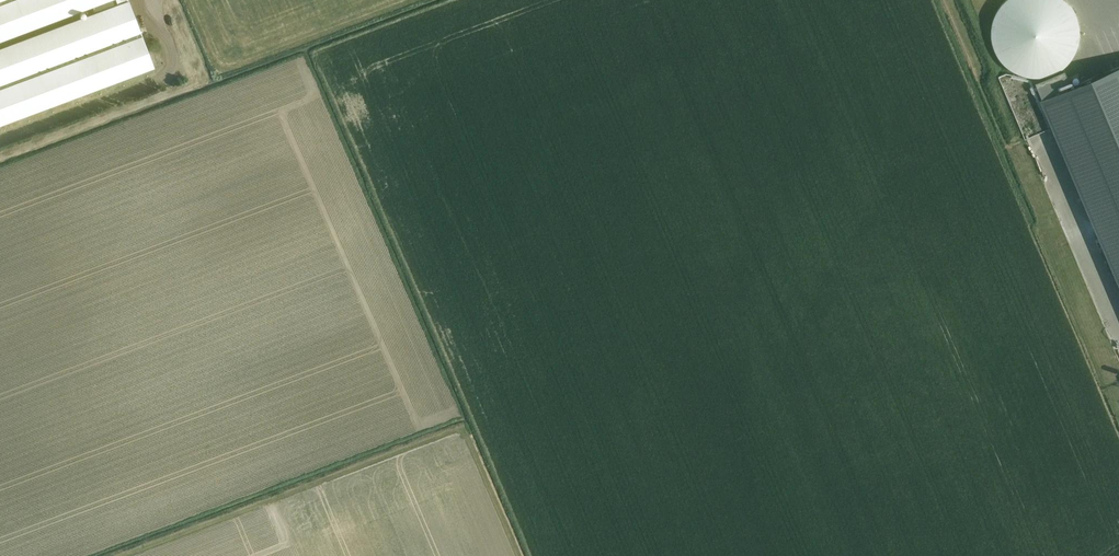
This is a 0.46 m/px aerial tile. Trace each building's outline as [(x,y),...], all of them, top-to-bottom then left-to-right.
[(107,0),(0,0),(0,40),(107,0)] [(151,68),(126,2),(0,50),(0,124),(151,68)] [(1039,98),(1118,282),(1118,63),(1039,98)] [(1113,295),(1103,298),(1105,303),(1115,300),(1113,295)]
